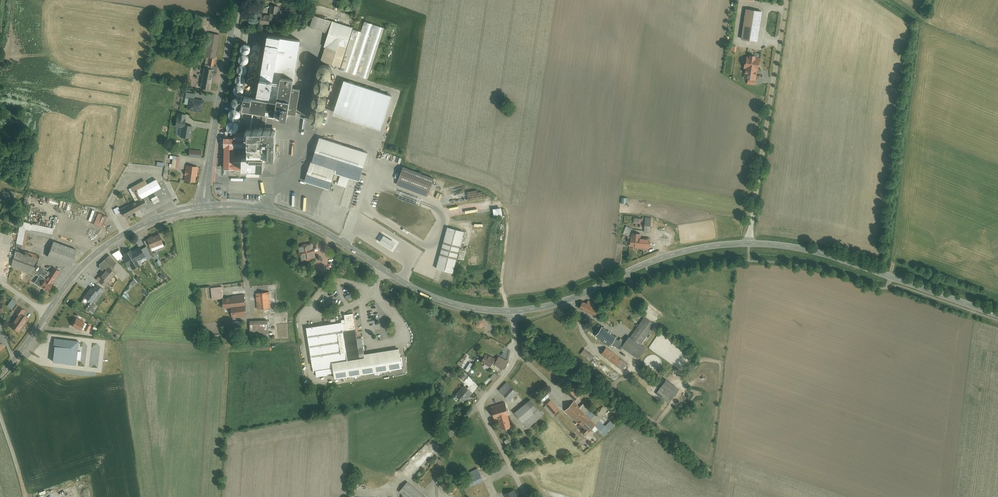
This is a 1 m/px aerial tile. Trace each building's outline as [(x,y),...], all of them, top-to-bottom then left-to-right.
[(275,2),(267,1),(267,12),(275,13),(275,2)] [(748,9),(744,39),(760,42),(764,12),(748,9)] [(352,26),(314,15),(311,25),(328,30),(320,60),(340,66),(352,26)] [(213,64),(218,33),(207,31),(206,35),(202,35),(199,56),(202,56),(197,86),(208,88),(209,78),(212,79),(213,69),(209,68),(210,64),(213,64)] [(307,34),(298,33),(293,32),(291,44),(266,40),(257,91),(256,98),(245,96),(244,103),(281,110),(284,93),(293,94),(290,109),(297,110),(301,86),(295,85),(299,61),(302,61),(307,34)] [(744,77),(755,79),(756,69),(758,69),(759,58),(755,58),(755,56),(750,55),(750,57),(747,57),(746,63),(745,63),(744,67),(746,68),(744,77)] [(332,71),(332,70),(332,68),(332,67),(331,66),(330,65),(329,64),(328,64),(327,63),(326,63),(325,63),(323,64),(322,64),(321,65),(320,66),(320,67),(319,69),(319,70),(319,71),(320,73),(321,74),(321,75),(323,76),(324,76),(325,76),(326,76),(327,76),(329,76),(330,75),(331,74),(332,72),(332,71)] [(329,86),(329,85),(329,83),(329,82),(328,81),(327,80),(326,79),(325,78),(323,78),(322,78),(321,78),(320,79),(318,79),(318,80),(317,81),(316,82),(316,83),(316,85),(316,86),(317,87),(317,88),(318,89),(319,90),(320,91),(321,91),(323,91),(324,91),(325,91),(327,90),(327,89),(328,88),(329,87),(329,86)] [(391,95),(344,79),(333,114),(380,129),(391,95)] [(247,89),(245,96),(256,98),(257,91),(247,89)] [(196,93),(187,92),(185,103),(188,104),(187,109),(203,112),(205,100),(195,98),(196,93)] [(327,100),(327,99),(327,98),(327,96),(326,95),(325,94),(324,93),(323,93),(322,92),(321,92),(319,92),(318,93),(317,93),(316,94),(315,95),(315,96),(314,98),(314,99),(314,100),(315,101),(315,103),(316,104),(317,104),(318,105),(319,105),(321,105),(322,105),(323,105),(324,105),(325,104),(326,103),(327,101),(327,100)] [(293,94),(284,93),(281,110),(281,112),(290,114),(290,109),(293,94)] [(325,115),(325,114),(325,112),(325,111),(324,110),(323,109),(322,108),(321,107),(320,107),(318,107),(317,107),(316,108),(315,108),(314,109),(313,110),(313,111),(312,112),(312,114),(312,115),(313,116),(313,118),(314,119),(315,119),(317,120),(318,120),(319,120),(320,120),(322,120),(323,119),(324,118),(324,117),(325,116),(325,115)] [(179,137),(191,139),(194,125),(184,123),(186,116),(178,114),(176,129),(181,130),(179,137)] [(256,178),(256,169),(259,169),(260,159),(248,159),(248,130),(234,130),(234,135),(225,135),(225,168),(244,168),(244,178),(256,178)] [(248,130),(248,159),(260,159),(273,160),(274,131),(248,130)] [(357,179),(367,152),(318,136),(303,180),(327,189),(334,171),(357,179)] [(199,156),(199,148),(183,147),(183,155),(199,156)] [(195,165),(184,165),(183,179),(195,179),(195,165)] [(434,177),(403,165),(396,183),(427,195),(434,177)] [(136,198),(159,186),(156,179),(146,184),(144,181),(130,188),(136,198)] [(399,189),(397,196),(419,204),(421,197),(399,189)] [(120,208),(124,217),(147,206),(143,197),(120,208)] [(62,201),(61,209),(71,211),(72,203),(62,201)] [(50,235),(52,227),(19,220),(10,265),(30,272),(36,254),(21,249),(24,229),(50,235)] [(451,225),(440,265),(455,269),(466,230),(451,225)] [(669,236),(660,232),(658,237),(667,241),(669,236)] [(148,244),(135,250),(123,256),(132,271),(143,264),(139,257),(148,253),(150,256),(157,253),(155,249),(153,246),(162,242),(158,233),(146,239),(148,244)] [(631,238),(630,248),(650,249),(650,238),(641,238),(641,233),(633,233),(633,238),(631,238)] [(384,237),(380,243),(392,251),(396,244),(384,237)] [(50,239),(45,253),(69,262),(75,248),(50,239)] [(299,246),(302,258),(314,255),(311,243),(299,246)] [(117,251),(113,254),(119,261),(123,258),(117,251)] [(93,285),(84,295),(90,301),(97,293),(98,294),(108,283),(104,280),(113,270),(108,265),(113,260),(107,255),(98,265),(103,270),(98,276),(102,279),(95,287),(93,285)] [(33,280),(47,289),(59,269),(53,265),(49,272),(40,266),(36,273),(37,274),(33,280)] [(27,276),(23,281),(29,284),(32,279),(27,276)] [(220,284),(209,285),(210,298),(221,297),(220,284)] [(268,292),(257,293),(259,307),(270,306),(268,292)] [(246,314),(244,295),(223,297),(224,309),(231,308),(232,316),(246,314)] [(597,307),(584,302),(582,310),(595,314),(597,307)] [(11,324),(18,329),(28,315),(24,312),(26,310),(20,305),(16,310),(20,313),(11,324)] [(327,369),(328,378),(397,367),(394,346),(357,352),(350,311),(338,313),(339,319),(304,325),(311,371),(327,369)] [(653,324),(641,316),(622,343),(598,327),(593,334),(609,345),(610,344),(617,349),(620,345),(637,357),(645,345),(641,342),(653,324)] [(75,318),(72,325),(82,330),(86,323),(75,318)] [(267,321),(250,321),(250,334),(268,334),(267,321)] [(79,341),(54,338),(53,345),(52,361),(66,363),(76,364),(79,341)] [(583,346),(579,350),(589,358),(592,354),(583,346)] [(625,364),(604,347),(599,352),(620,369),(625,364)] [(493,359),(485,354),(481,362),(489,366),(492,362),(503,369),(507,361),(496,355),(493,359)] [(455,393),(462,400),(479,383),(471,374),(467,378),(472,384),(469,387),(465,383),(455,393)] [(495,374),(490,379),(494,382),(499,377),(495,374)] [(676,387),(664,378),(656,388),(668,398),(676,387)] [(516,392),(507,383),(500,390),(509,399),(516,392)] [(572,387),(567,392),(576,401),(582,395),(572,387)] [(514,410),(526,424),(540,412),(529,398),(514,410)] [(551,413),(558,408),(552,399),(545,404),(551,413)] [(581,409),(572,401),(564,410),(587,432),(596,423),(593,421),(598,416),(584,405),(581,409)] [(510,425),(503,402),(488,407),(492,420),(496,419),(499,428),(510,425)] [(601,421),(597,425),(603,430),(607,425),(601,421)] [(500,468),(505,465),(502,459),(497,462),(500,468)] [(390,462),(383,471),(392,479),(399,471),(390,462)] [(475,470),(465,475),(476,496),(485,496),(487,496),(475,470)] [(405,480),(397,490),(405,496),(426,496),(405,480)] [(502,494),(503,496),(515,496),(506,480),(494,485),(493,486),(498,496),(502,494)] [(453,485),(448,491),(453,495),(458,489),(453,485)]
